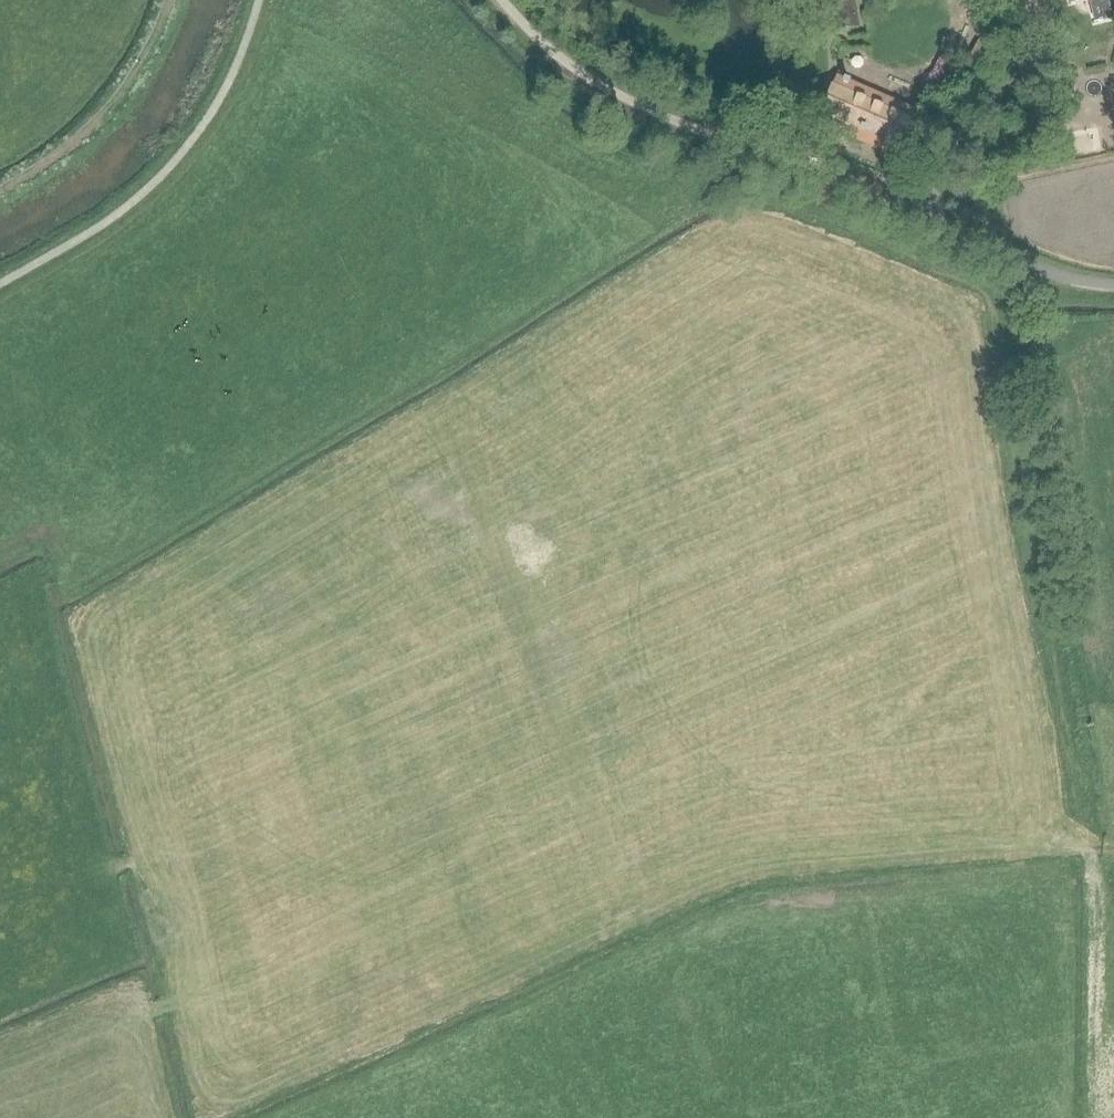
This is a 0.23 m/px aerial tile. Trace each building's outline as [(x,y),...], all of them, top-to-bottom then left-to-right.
[(860,25),(855,0),(828,0),(834,30),(860,25)] [(1095,22),(1113,18),(1113,0),(1090,0),(1095,22)] [(981,36),(964,63),(983,74),(999,47),(981,36)] [(820,112),(842,121),(837,132),(897,158),(918,111),(837,75),(820,112)]
